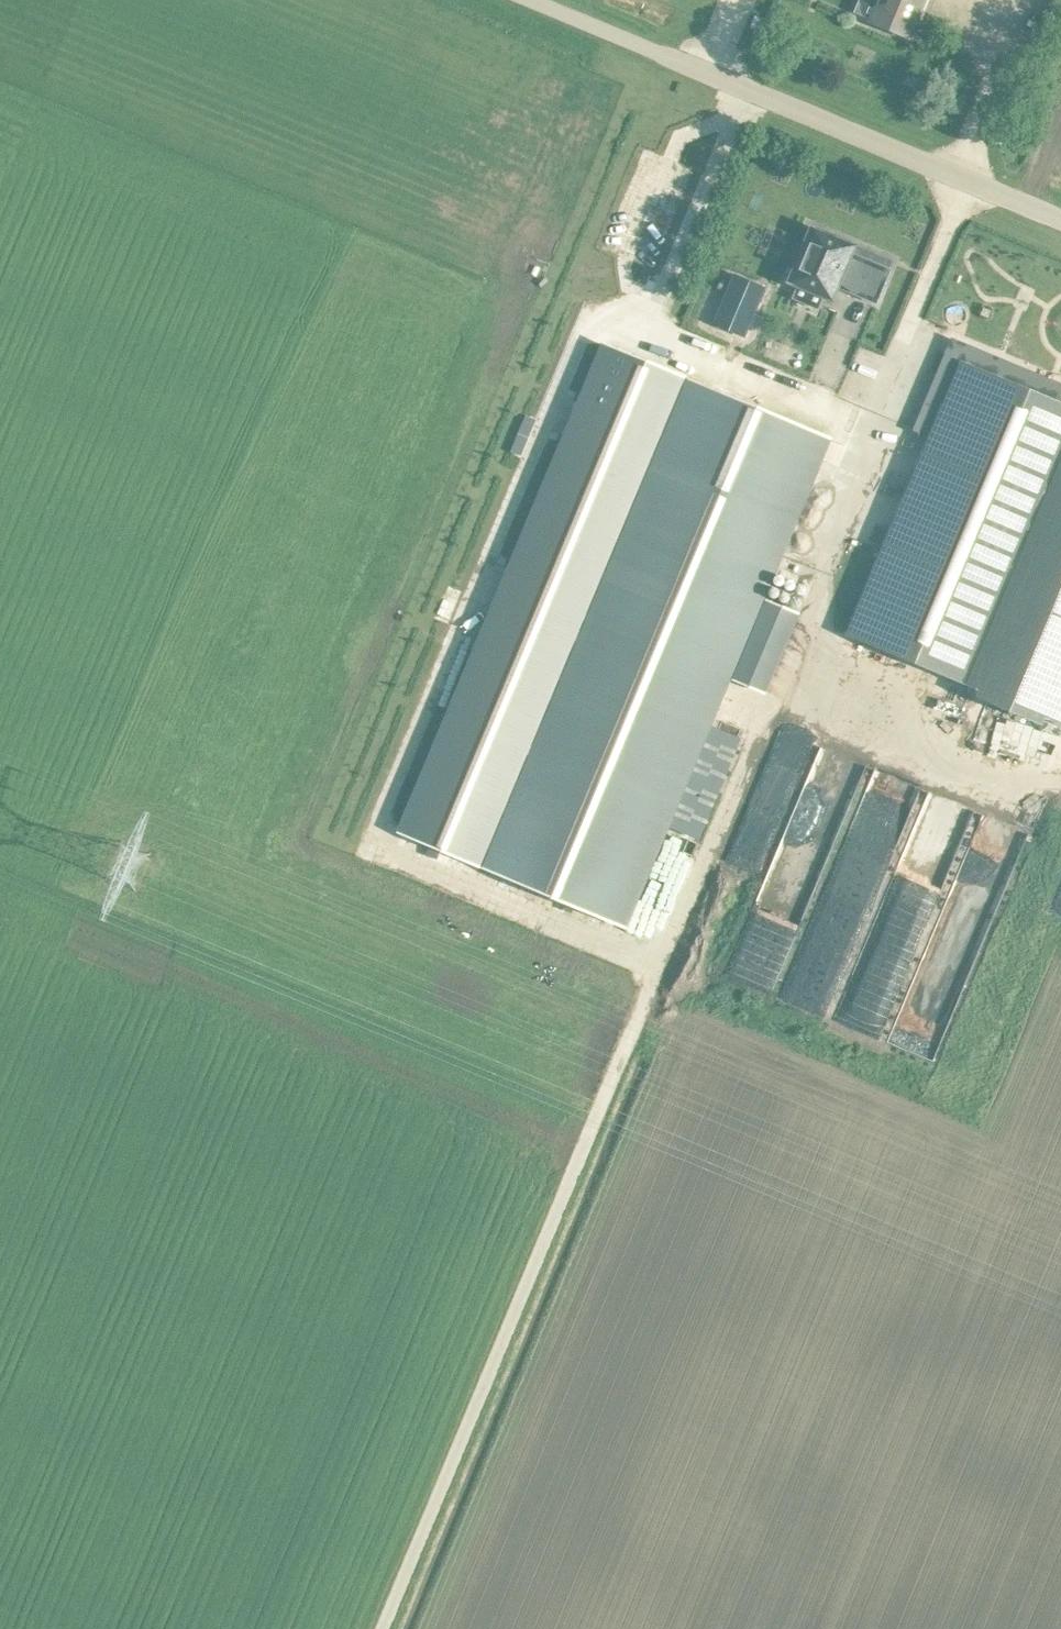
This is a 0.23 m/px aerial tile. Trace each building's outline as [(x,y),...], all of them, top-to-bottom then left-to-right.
[(869,21),(908,37),(923,0),(877,0),(869,21)] [(785,269),(789,271),(786,279),(826,296),(834,277),(853,285),(850,291),(870,299),(884,268),(845,252),(848,244),(808,227),(805,235),(800,233),(785,269)] [(973,688),(1060,475),(1060,402),(960,360),(845,634),(973,688)] [(622,924),(726,677),(761,691),(794,612),(759,597),(826,437),(686,378),(481,866),(622,924)] [(973,688),(1060,725),(1060,724),(1060,475),(973,688)] [(999,734),(993,733),(994,716),(976,715),(974,739),(999,741),(999,734)]
